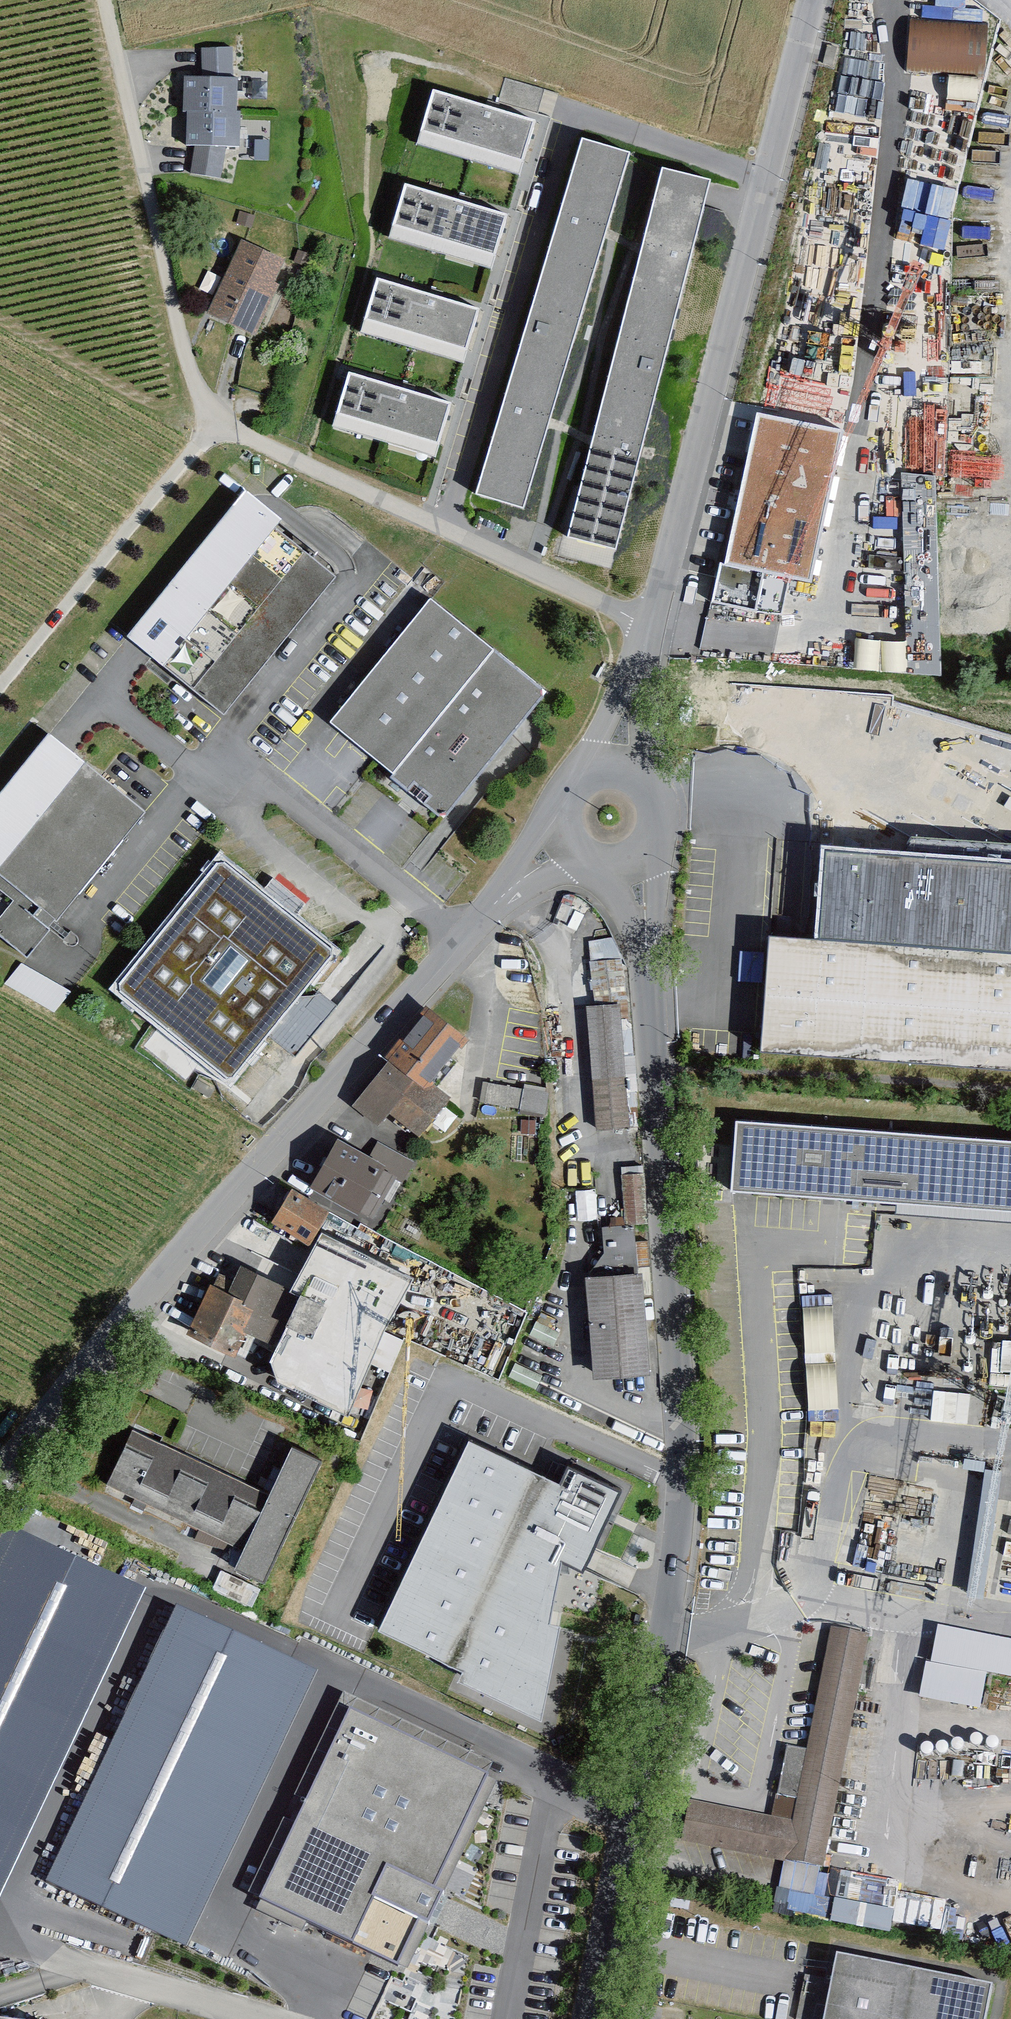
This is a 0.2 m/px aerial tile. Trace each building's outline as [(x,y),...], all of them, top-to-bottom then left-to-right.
[(981,73),(984,20),(906,16),(904,69),(981,73)] [(233,69),(232,46),(201,46),(202,70),(233,69)] [(234,82),(176,81),(175,115),(179,115),(233,117),(234,82)] [(435,89),(417,143),(521,174),(537,119),(435,89)] [(233,117),(179,115),(178,150),(236,151),(237,117),(233,117)] [(607,234),(631,153),(582,139),(478,495),(525,509),(550,425),(607,234)] [(593,441),(568,537),(616,549),(707,196),(711,180),(662,169),(642,249),(593,441)] [(404,181),(390,238),(494,267),(507,215),(404,181)] [(280,268),(238,247),(203,319),(245,339),(280,268)] [(376,284),(361,330),(465,365),(478,315),(376,284)] [(352,374),(334,424),(436,457),(451,405),(352,374)] [(716,583),(710,614),(757,622),(765,579),(813,588),(833,476),(771,465),(761,523),(727,517),(716,583)] [(276,523),(240,494),(121,642),(220,720),(332,581),(270,531),(276,523)] [(882,672),(939,672),(939,563),(902,563),(902,642),(882,642),(882,672)] [(539,702),(424,609),(325,732),(439,824),(539,702)] [(43,737),(0,790),(0,946),(24,965),(144,817),(43,737)] [(325,961),(215,872),(116,994),(225,1083),(325,961)] [(762,1047),(1010,1066),(1010,950),(771,932),(762,1047)] [(616,1011),(600,1012),(583,1013),(592,1138),(624,1136),(616,1011)] [(465,1045),(425,1014),(388,1061),(429,1092),(465,1045)] [(446,1105),(429,1092),(388,1061),(349,1113),(377,1134),(387,1121),(416,1144),(446,1105)] [(734,1125),(727,1202),(1010,1225),(1010,1148),(734,1125)] [(366,1165),(332,1147),(307,1195),(369,1227),(391,1187),(400,1192),(412,1169),(375,1149),(366,1165)] [(623,1223),(647,1223),(646,1172),(623,1172),(623,1223)] [(323,1216),(286,1197),(267,1234),(304,1253),(323,1216)] [(581,1285),(591,1384),(648,1379),(634,1232),(600,1236),(605,1283),(581,1285)] [(289,1289),(240,1267),(235,1279),(220,1273),(214,1286),(210,1284),(187,1334),(245,1361),(255,1338),(274,1347),(297,1298),(287,1294),(289,1289)] [(460,1675),(541,1714),(570,1560),(585,1567),(623,1488),(567,1461),(558,1478),(468,1435),(376,1626),(463,1668),(460,1675)] [(267,1503),(130,1440),(105,1495),(242,1558),(234,1574),(265,1588),(319,1469),(289,1456),(267,1503)] [(11,1527),(0,1551),(0,1891),(145,1590),(11,1527)] [(316,1675),(179,1612),(52,1880),(190,1949),(316,1675)] [(772,1816),(689,1801),(685,1841),(823,1866),(866,1633),(831,1626),(806,1748),(788,1746),(772,1816)] [(983,1676),(1010,1680),(1010,1640),(930,1627),(918,1699),(978,1709),(983,1676)] [(488,1775),(348,1709),(258,1897),(288,1911),(399,1964),(431,1897),(488,1775)] [(782,1863),(775,1912),(883,1926),(889,1879),(833,1872),(833,1869),(782,1863)] [(837,1954),(825,2018),(987,2018),(993,1982),(837,1954)]
